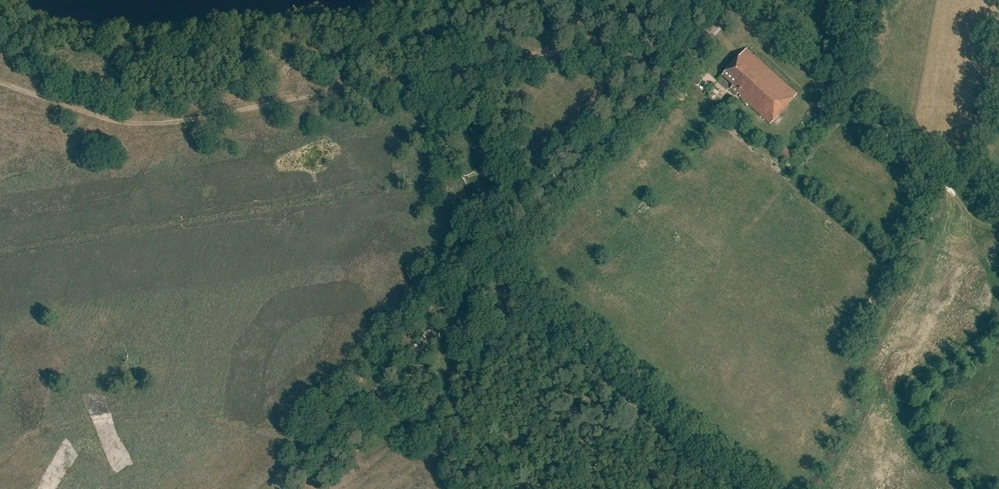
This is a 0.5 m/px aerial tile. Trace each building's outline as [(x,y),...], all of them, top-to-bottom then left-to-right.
[(732,84),(729,87),(769,123),(796,93),(746,48),(721,75),(732,84)]
